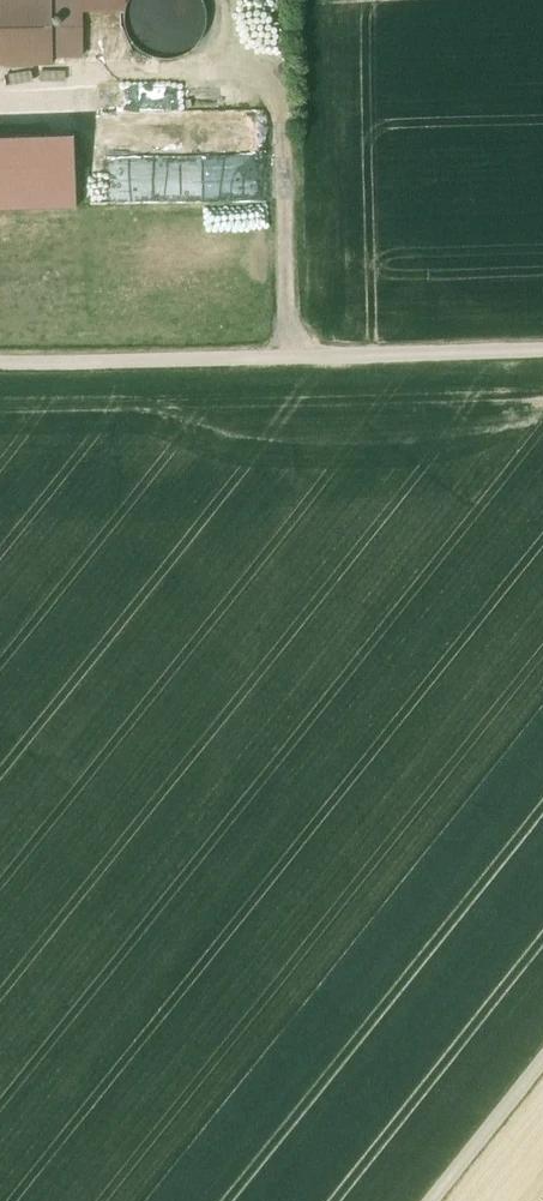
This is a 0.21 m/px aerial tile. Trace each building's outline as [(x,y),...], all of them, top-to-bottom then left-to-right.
[(52,64),(51,0),(0,0),(0,65),(52,64)] [(76,205),(74,136),(0,138),(0,206),(76,205)]
